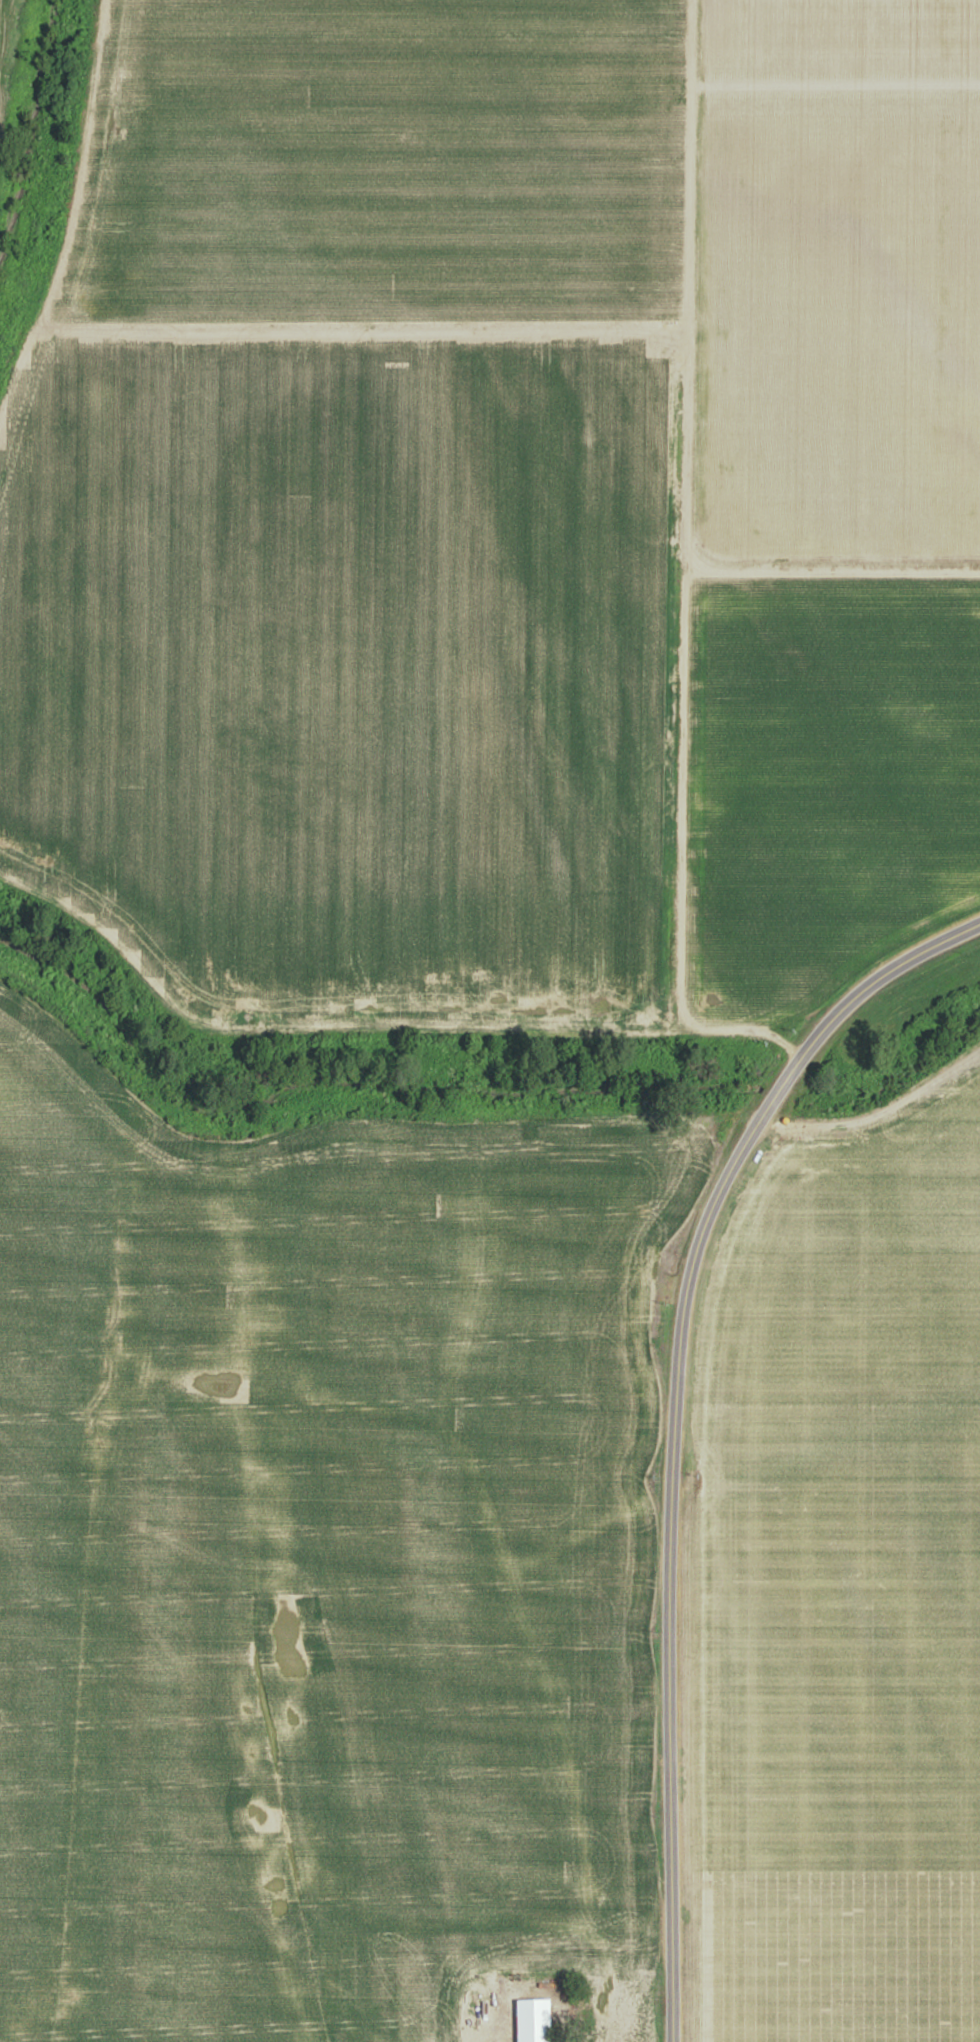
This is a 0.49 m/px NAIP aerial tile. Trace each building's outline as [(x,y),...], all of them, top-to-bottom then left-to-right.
[(555,2000),(484,2000),(484,2041),(555,2041),(555,2000)]
